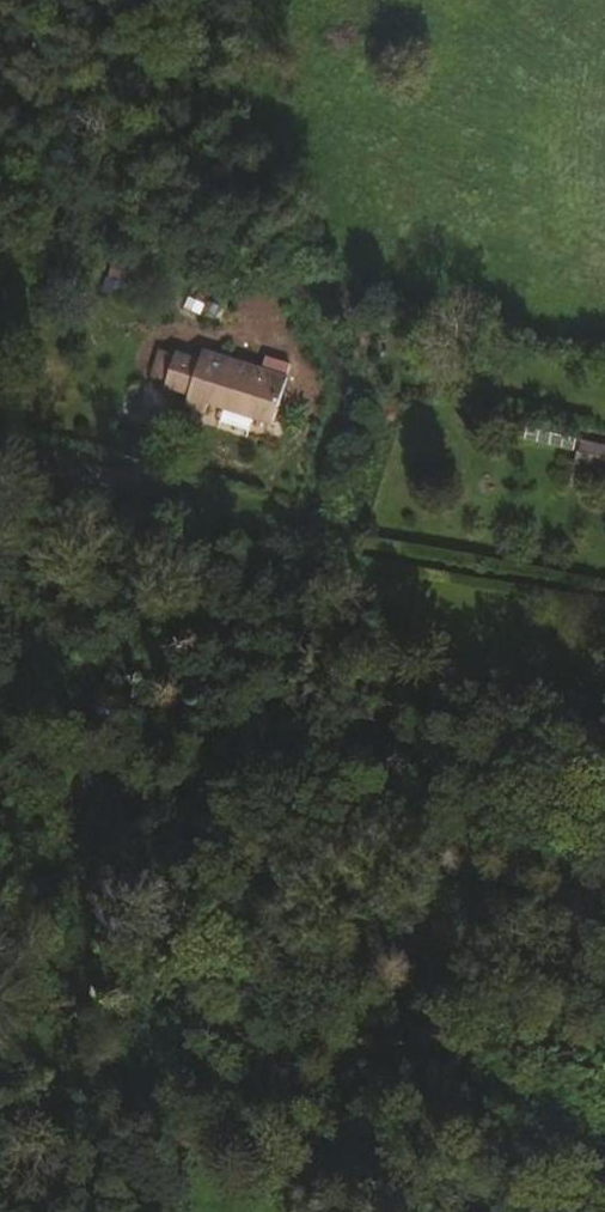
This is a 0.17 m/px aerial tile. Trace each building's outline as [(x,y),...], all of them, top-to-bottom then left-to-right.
[(228,388),(233,374),(264,385),(267,375),(207,356),(204,363),(180,355),(169,388),(184,393),(189,375),(228,388)] [(276,430),(292,384),(267,375),(264,385),(233,374),(228,388),(189,375),(184,393),(192,395),(189,409),(207,415),(210,408),(276,430)]
